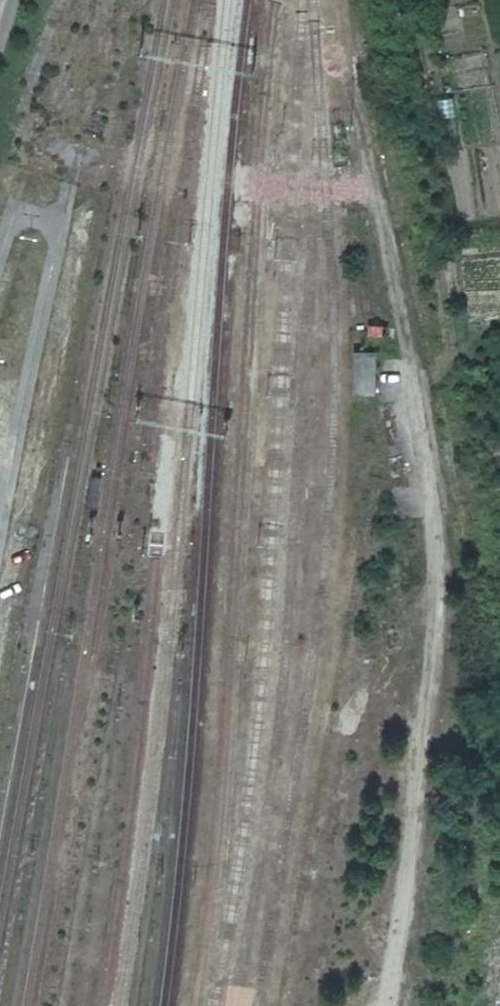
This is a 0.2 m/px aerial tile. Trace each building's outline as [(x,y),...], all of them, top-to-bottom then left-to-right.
[(374,392),(376,350),(354,349),(352,391),(374,392)]
